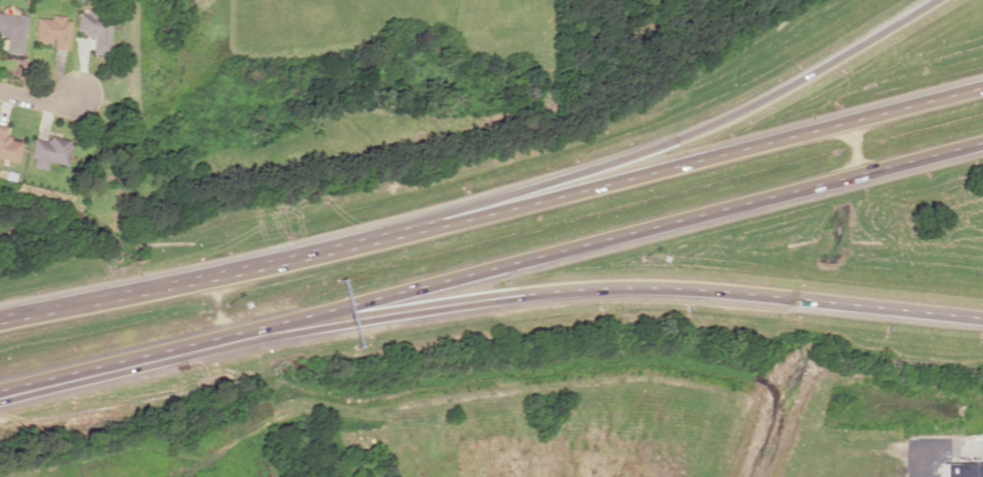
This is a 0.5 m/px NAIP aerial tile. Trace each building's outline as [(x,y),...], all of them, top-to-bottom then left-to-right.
[(76,34),(91,35),(91,53),(106,54),(108,12),(85,11),(85,12),(77,12),(76,34)] [(20,54),(25,16),(0,12),(0,34),(6,35),(4,52),(20,54)] [(67,48),(69,16),(50,16),(50,18),(35,17),(34,42),(51,42),(51,48),(67,48)] [(16,162),(22,141),(3,136),(6,126),(0,125),(0,158),(16,162)] [(31,138),(28,157),(31,158),(30,167),(45,169),(46,161),(65,164),(69,139),(46,136),(46,140),(31,138)] [(941,461),(941,476),(982,476),(982,461),(941,461)]
